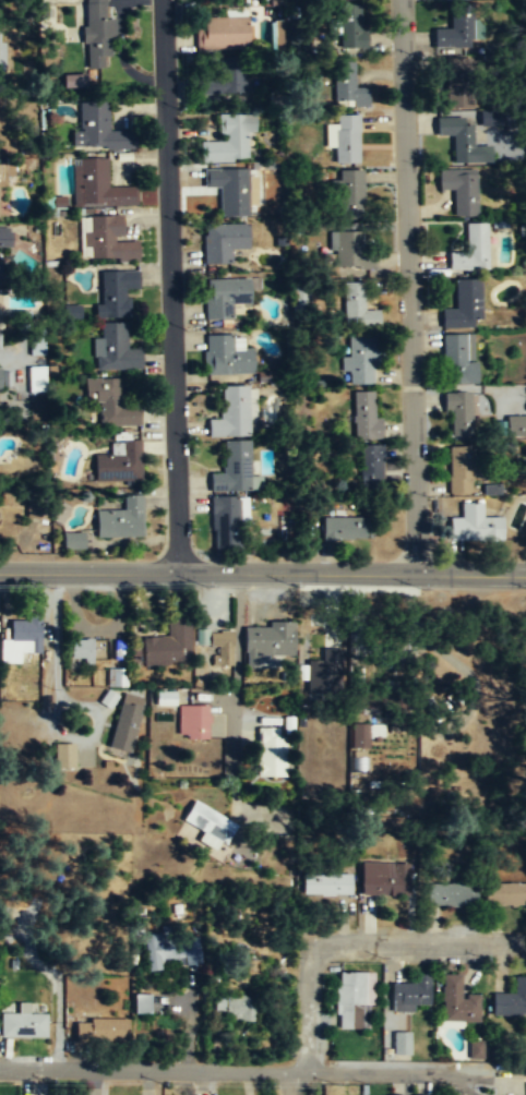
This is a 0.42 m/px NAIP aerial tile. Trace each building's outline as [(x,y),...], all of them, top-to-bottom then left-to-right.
[(104,69),(104,58),(113,58),(113,20),(108,20),(108,0),(86,0),(86,69),(104,69)] [(357,10),(339,10),(338,51),(366,52),(367,28),(356,28),(357,10)] [(471,49),(471,40),(479,40),(479,13),(450,14),(451,29),(433,29),(433,49),(471,49)] [(196,19),(196,50),(247,50),(247,19),(196,19)] [(242,94),(242,60),(216,60),(216,74),(200,74),(200,94),(242,94)] [(477,62),(444,62),(444,108),(477,108),(477,62)] [(368,88),(354,88),(354,63),(333,63),(333,106),(368,106),(368,88)] [(62,74),(63,88),(86,87),(86,73),(62,74)] [(107,132),(108,103),(75,103),(75,149),(133,151),(133,132),(107,132)] [(481,125),(520,125),(520,109),(481,110),(481,125)] [(201,163),(247,161),(246,133),(254,133),(253,116),(219,117),(220,141),(200,142),(201,163)] [(359,164),(359,116),(333,116),(333,164),(359,164)] [(491,163),(491,146),(471,146),(470,118),(435,118),(437,137),(451,137),(452,164),(491,163)] [(72,159),(72,206),(138,206),(138,186),(107,186),(107,159),(72,159)] [(6,187),(5,176),(14,176),(14,164),(0,164),(0,187),(6,187)] [(219,217),(248,217),(248,169),(203,169),(203,189),(219,189),(219,217)] [(476,169),(438,169),(438,192),(452,192),(452,215),(476,215),(476,169)] [(338,170),(338,220),(363,220),(362,170),(338,170)] [(120,216),(82,216),(82,260),(138,260),(138,241),(120,241),(120,216)] [(449,270),(487,270),(487,222),(464,222),(464,252),(449,252),(449,270)] [(230,265),(230,250),(247,250),(247,226),(203,226),(203,265),(230,265)] [(9,251),(9,229),(0,229),(0,251),(9,251)] [(335,269),(371,269),(371,252),(363,252),(363,231),(335,231),(335,269)] [(99,270),(98,304),(94,304),(94,317),(128,317),(128,290),(136,290),(136,272),(99,270)] [(480,279),(453,279),(453,310),(441,310),(442,328),(480,328),(480,279)] [(232,320),(232,305),(249,305),(249,280),(204,280),(204,320),(232,320)] [(295,314),(311,310),(305,287),(289,290),(295,314)] [(342,327),(378,327),(378,310),(364,310),(364,287),(342,287),(342,327)] [(65,305),(65,319),(81,319),(81,305),(65,305)] [(140,371),(141,349),(125,348),(125,323),(100,323),(100,340),(93,340),(93,370),(140,371)] [(252,374),(251,348),(242,348),(241,336),(204,336),(204,375),(252,374)] [(475,384),(475,336),(443,336),(443,384),(475,384)] [(347,384),(374,385),(374,339),(348,338),(347,384)] [(44,355),(44,341),(29,341),(29,355),(44,355)] [(28,392),(45,391),(44,366),(28,367),(28,392)] [(121,380),(84,380),(84,398),(97,398),(97,426),(138,428),(139,408),(121,408),(121,380)] [(255,386),(220,387),(220,419),(206,420),(207,436),(255,435),(255,386)] [(373,419),(374,392),(352,392),(352,441),(382,441),(382,419),(373,419)] [(471,393),(446,394),(447,440),(473,438),(471,393)] [(507,416),(507,437),(525,436),(525,415),(507,416)] [(210,492),(260,491),(259,477),(249,477),(249,441),(222,442),(223,473),(208,473),(210,492)] [(113,444),(113,456),(93,456),(93,482),(140,482),(140,444),(113,444)] [(359,493),(381,493),(381,447),(359,447),(359,493)] [(479,492),(479,450),(449,450),(449,492),(479,492)] [(211,549),(239,549),(239,520),(246,520),(246,496),(210,497),(211,549)] [(141,538),(141,500),(121,500),(121,513),(95,513),(95,538),(141,538)] [(449,516),(449,542),(502,542),(502,516),(449,516)] [(321,519),(321,541),(367,541),(367,519),(321,519)] [(83,550),(83,533),(62,533),(62,550),(83,550)] [(31,651),(40,651),(40,630),(40,614),(27,614),(27,619),(11,619),(11,639),(31,640),(31,651)] [(166,635),(140,636),(140,650),(140,661),(189,660),(187,621),(165,623),(166,635)] [(292,626),(243,626),(243,664),(254,664),(254,657),(292,657),(292,626)] [(231,630),(195,630),(195,648),(216,648),(216,665),(231,665),(231,630)] [(91,638),(68,638),(68,663),(91,663),(91,638)] [(139,645),(130,646),(130,664),(139,663),(139,645)] [(341,648),(322,648),(322,660),(307,660),(307,693),(340,693),(341,648)] [(127,686),(126,668),(107,668),(108,686),(127,686)] [(106,745),(129,751),(141,706),(139,705),(141,697),(122,691),(106,745)] [(172,695),(157,694),(156,703),(172,703),(172,695)] [(207,739),(208,706),(178,706),(177,739),(207,739)] [(350,749),(367,749),(367,724),(350,724),(350,749)] [(256,778),(284,778),(284,730),(256,730),(256,778)] [(73,767),(73,743),(53,743),(53,767),(73,767)] [(230,851),(242,829),(194,802),(182,823),(230,851)] [(409,897),(409,864),(361,864),(361,897),(409,897)] [(350,897),(350,876),(302,876),(302,897),(350,897)] [(486,883),(486,905),(525,905),(525,883),(486,883)] [(428,885),(428,906),(476,906),(476,885),(428,885)] [(200,964),(198,937),(145,940),(146,968),(200,964)] [(371,973),(335,973),(335,1028),(371,1030),(371,973)] [(429,1006),(429,975),(410,975),(410,985),(392,985),(392,1013),(416,1013),(416,1006),(429,1006)] [(442,976),(443,1023),(479,1022),(478,996),(461,996),(461,976),(442,976)] [(514,977),(514,995),(491,995),(491,1016),(525,1016),(525,977),(514,977)] [(134,1015),(151,1015),(151,995),(134,995),(134,1015)] [(258,997),(215,997),(215,1021),(258,1021),(258,997)] [(47,1014),(0,1014),(0,1037),(47,1037),(47,1014)] [(129,1020),(76,1020),(76,1042),(129,1042),(129,1020)] [(393,1055),(409,1055),(409,1032),(393,1032),(393,1055)] [(481,1059),(481,1042),(469,1042),(469,1059),(481,1059)]
